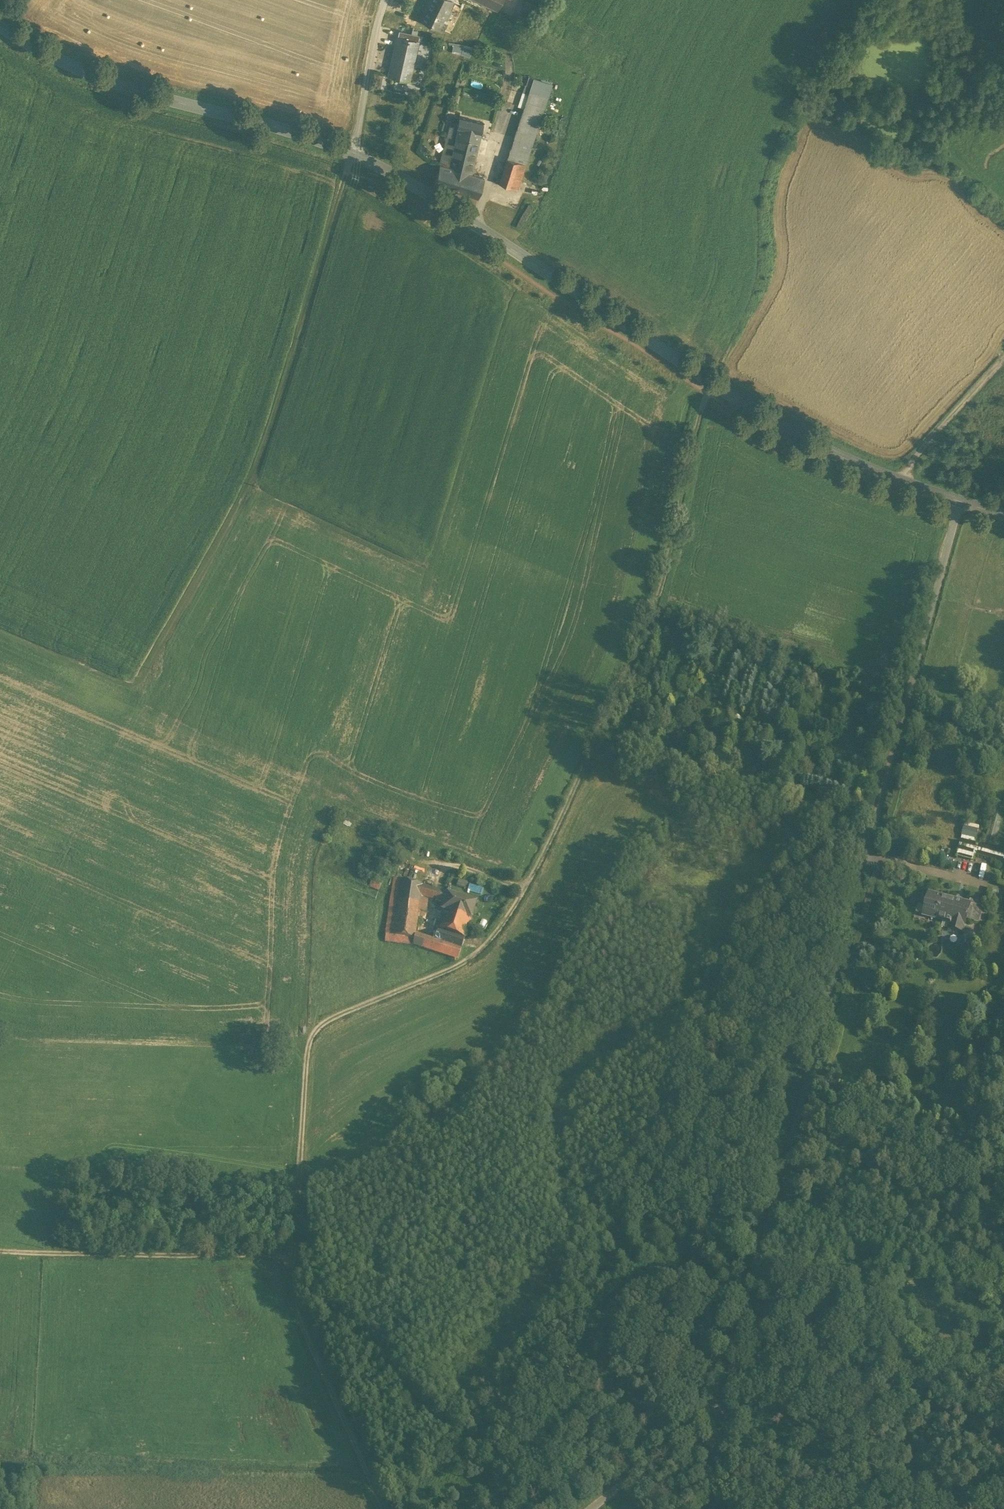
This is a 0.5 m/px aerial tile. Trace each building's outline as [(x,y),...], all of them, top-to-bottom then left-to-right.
[(420,18),(443,29),(447,21),(445,20),(454,1),(452,0),(429,0),(420,18)] [(498,9),(502,0),(480,0),(498,9)] [(538,6),(526,1),(518,18),(530,24),(538,6)] [(398,36),(418,40),(419,34),(399,30),(398,36)] [(418,40),(398,36),(389,75),(409,80),(418,40)] [(472,47),(465,45),(462,53),(469,56),(472,47)] [(517,130),(536,136),(548,97),(530,91),(528,97),(522,114),(517,130)] [(522,114),(528,97),(519,94),(513,111),(522,114)] [(457,126),(460,116),(453,115),(451,124),(457,126)] [(484,122),(460,116),(457,126),(482,131),(484,122)] [(472,174),(482,131),(457,126),(451,124),(440,164),(472,174)] [(508,159),(526,165),(536,136),(517,130),(508,159)] [(526,165),(508,159),(500,184),(518,189),(526,165)] [(485,178),(472,174),(440,164),(435,183),(478,198),(485,178)] [(983,847),(994,850),(1003,811),(1003,800),(996,798),(983,847)] [(983,826),(965,821),(964,828),(981,832),(983,826)] [(981,832),(964,828),(963,833),(980,838),(981,832)] [(980,838),(963,833),(961,839),(978,844),(980,838)] [(974,853),(976,845),(960,841),(956,855),(973,859),(974,853)] [(976,845),(974,853),(1003,861),(1003,852),(994,850),(983,847),(976,845)] [(873,882),(885,885),(888,875),(876,871),(873,882)] [(398,898),(401,880),(394,879),(386,936),(392,937),(398,898)] [(369,888),(378,892),(382,884),(372,880),(369,888)] [(405,899),(407,882),(401,880),(398,898),(405,899)] [(413,947),(415,934),(417,921),(420,902),(420,899),(422,886),(407,882),(405,899),(398,898),(392,937),(386,936),(385,943),(413,947)] [(426,888),(422,886),(420,899),(428,900),(432,890),(426,888)] [(438,892),(432,890),(428,900),(435,902),(438,892)] [(476,903),(438,892),(435,902),(443,905),(446,906),(444,912),(471,921),(476,903)] [(969,904),(929,893),(925,909),(924,915),(942,920),(951,922),(949,928),(962,931),(966,915),(969,904)] [(970,901),(969,904),(966,915),(980,918),(984,904),(970,901)] [(426,914),(428,903),(420,902),(417,921),(422,921),(424,913),(426,914)] [(924,915),(925,909),(918,907),(915,915),(923,918),(924,915)] [(465,939),(471,921),(444,912),(438,931),(465,939)] [(948,930),(949,928),(951,922),(942,920),(940,927),(948,930)] [(461,949),(465,939),(438,931),(436,936),(434,936),(432,940),(461,949)] [(419,948),(423,937),(415,934),(413,947),(419,948)] [(458,961),(461,949),(432,940),(423,937),(419,948),(458,961)] [(901,956),(887,959),(888,965),(903,962),(901,956)]
